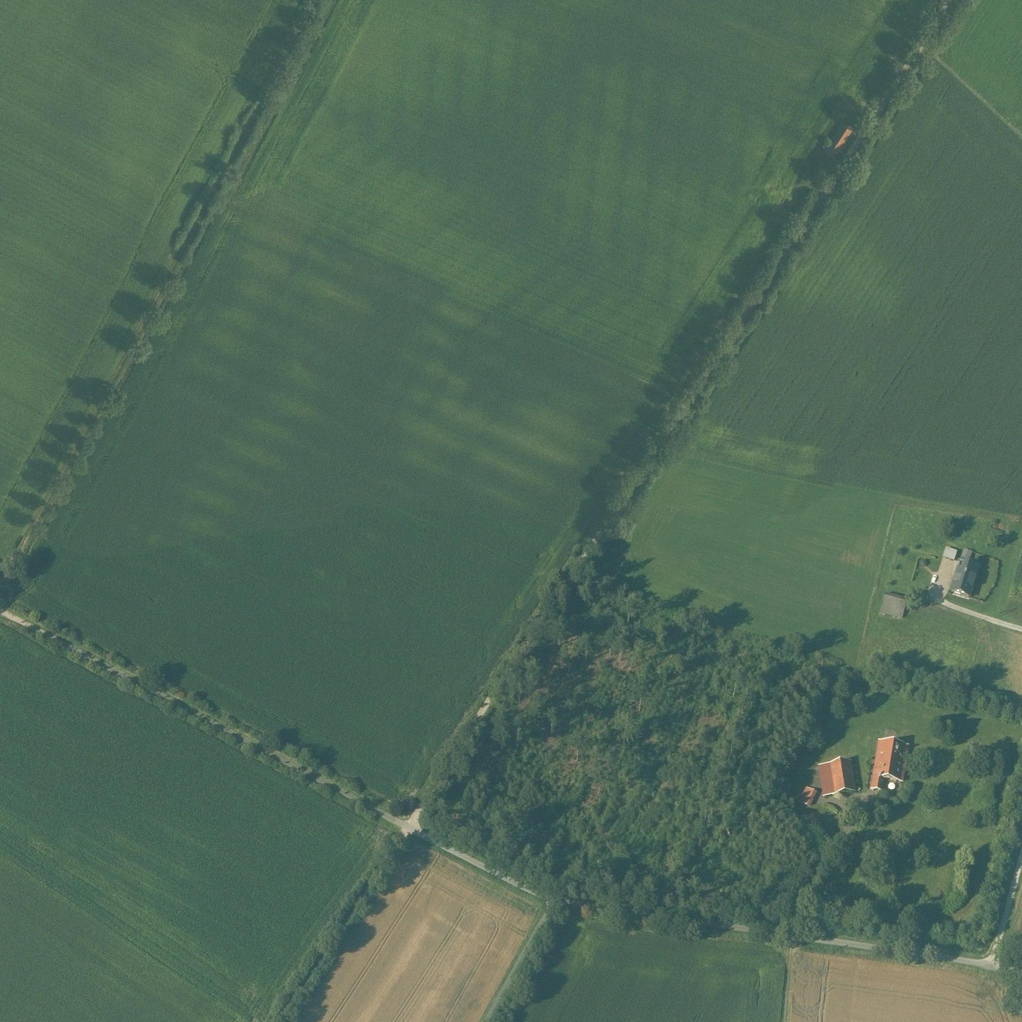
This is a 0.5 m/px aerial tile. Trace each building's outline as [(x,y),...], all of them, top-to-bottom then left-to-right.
[(824,147),(834,154),(852,127),(841,121),(824,147)] [(953,564),(957,554),(945,549),(941,559),(953,564)] [(975,578),(957,572),(950,595),(968,600),(975,578)] [(907,602),(884,597),(880,615),(901,620),(907,602)] [(906,749),(879,745),(874,780),(883,781),(901,784),(906,749)] [(850,764),(827,767),(831,791),(832,798),(855,794),(850,764)] [(883,781),(874,780),(872,789),(882,790),(883,781)] [(804,790),(799,806),(811,810),(816,793),(804,790)]
